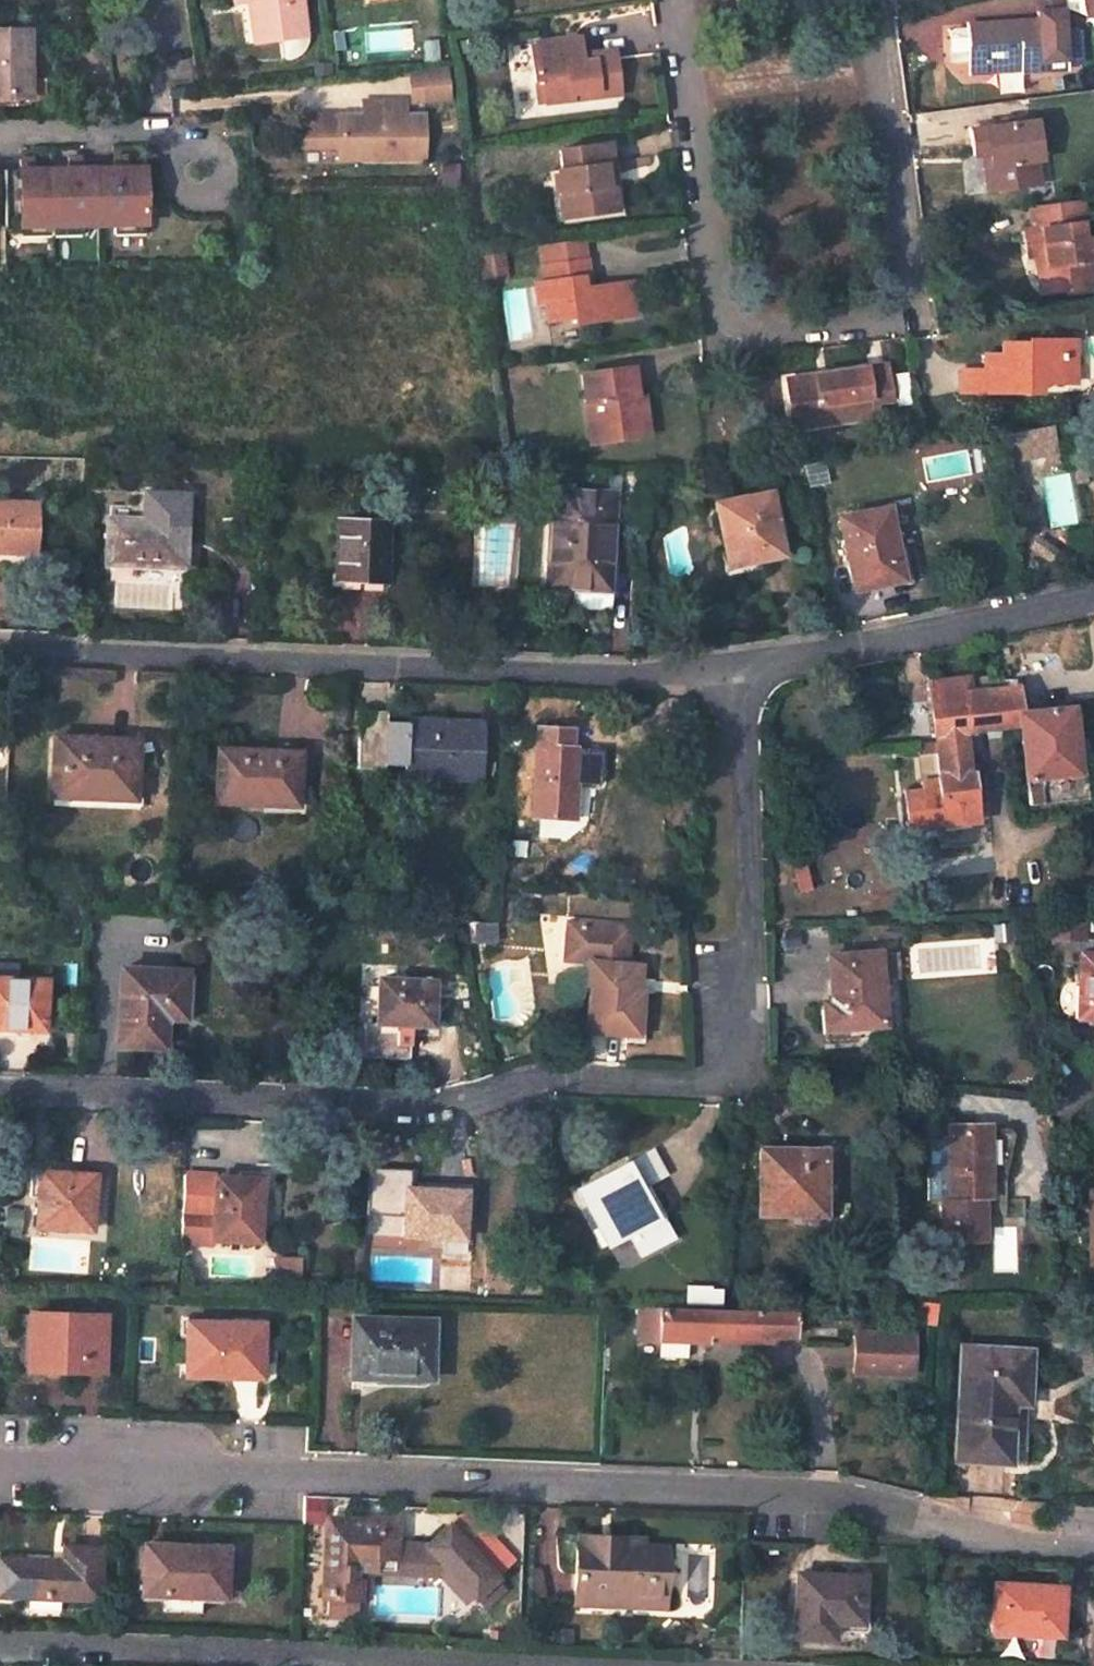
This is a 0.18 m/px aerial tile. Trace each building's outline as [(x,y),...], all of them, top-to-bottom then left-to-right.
[(254,41),(260,41),(255,0),(248,0),(254,41)] [(298,0),(255,0),(260,41),(303,34),(298,0)] [(1038,11),(1061,8),(1060,0),(1038,0),(1038,11)] [(1087,14),(1093,13),(1093,0),(1085,0),(1087,14)] [(1021,68),(1063,66),(1063,61),(1062,31),(1062,27),(1061,8),(1038,11),(1037,20),(967,25),(967,27),(962,28),(949,34),(951,62),(969,61),(970,65),(1020,62),(1021,68)] [(28,29),(0,30),(0,97),(29,97),(29,79),(28,29)] [(331,31),(334,51),(345,48),(341,29),(331,31)] [(1077,30),(1062,31),(1063,61),(1079,60),(1077,30)] [(537,102),(617,92),(612,58),(580,61),(576,37),(530,42),(537,102)] [(970,65),(970,71),(1021,68),(1020,62),(970,65)] [(445,66),(403,69),(406,102),(447,99),(445,66)] [(47,79),(29,79),(29,97),(0,97),(0,105),(47,104),(47,79)] [(421,157),(422,113),(404,113),(403,100),(369,101),(368,115),(360,115),(319,115),(318,146),(336,146),(355,145),(356,158),(421,157)] [(369,101),(360,101),(360,115),(368,115),(369,101)] [(982,164),(986,190),(1037,182),(1030,115),(1001,118),(1002,124),(969,128),(972,155),(981,153),(986,153),(987,164),(982,164)] [(336,146),(336,158),(356,158),(355,145),(336,146)] [(609,167),(606,146),(558,152),(560,171),(555,171),(559,196),(566,195),(567,218),(609,213),(602,167),(609,167)] [(155,156),(144,157),(145,167),(156,167),(155,156)] [(113,157),(98,158),(99,168),(113,168),(113,157)] [(67,158),(52,159),(52,169),(67,168),(67,158)] [(18,159),(4,159),(4,169),(18,169),(18,159)] [(18,236),(17,226),(49,225),(49,235),(111,234),(111,225),(143,224),(143,234),(174,233),(173,167),(156,167),(145,167),(113,168),(99,168),(67,168),(52,169),(18,169),(4,169),(0,169),(0,236),(18,236)] [(609,213),(616,212),(609,167),(602,167),(609,213)] [(559,196),(561,219),(567,218),(566,195),(559,196)] [(1047,293),(1093,286),(1093,268),(1090,239),(1082,240),(1080,225),(1083,224),(1080,200),(1027,207),(1029,230),(1023,231),(1028,257),(1034,256),(1044,254),(1046,268),(1044,268),(1047,293)] [(1034,256),(1039,294),(1047,293),(1044,268),(1046,268),(1044,254),(1034,256)] [(633,301),(630,281),(588,288),(579,289),(577,278),(586,276),(584,260),(541,266),(544,281),(534,283),(536,303),(543,301),(547,321),(571,316),(572,322),(628,315),(626,301),(633,301)] [(588,288),(586,276),(577,278),(579,289),(588,288)] [(628,315),(635,313),(633,301),(626,301),(628,315)] [(961,370),(961,392),(1039,394),(1040,383),(1057,384),(1058,358),(1075,358),(1076,341),(1027,339),(1027,345),(1002,344),(1002,356),(1002,370),(981,370),(961,370)] [(1002,356),(983,355),(981,370),(1002,370),(1002,356)] [(1057,384),(1074,383),(1075,358),(1058,358),(1057,384)] [(813,376),(787,381),(791,410),(809,407),(812,425),(875,417),(874,401),(888,399),(883,366),(827,375),(830,388),(816,390),(813,376)] [(638,407),(633,367),(581,374),(588,426),(597,425),(600,441),(648,435),(646,416),(639,417),(636,417),(634,408),(638,407)] [(827,375),(813,376),(816,390),(830,388),(827,375)] [(791,410),(794,428),(812,425),(809,407),(791,410)] [(588,426),(590,442),(600,441),(597,425),(588,426)] [(999,436),(1004,459),(1053,450),(1048,426),(999,436)] [(554,490),(548,586),(574,587),(572,609),(610,610),(611,597),(614,598),(616,559),(606,559),(607,540),(609,505),(639,506),(641,471),(604,470),(602,493),(554,490)] [(771,491),(716,502),(729,565),(760,559),(784,555),(771,491)] [(836,506),(854,588),(884,582),(885,589),(910,584),(904,549),(897,551),(889,509),(877,511),(874,499),(836,506)] [(35,552),(36,502),(0,501),(0,552),(35,552)] [(107,579),(185,583),(186,567),(187,543),(187,521),(140,519),(140,507),(109,506),(107,579)] [(338,578),(384,581),(387,522),(340,520),(338,578)] [(616,559),(618,541),(607,540),(606,559),(616,559)] [(186,567),(199,568),(200,543),(187,543),(186,567)] [(729,565),(723,566),(724,575),(762,568),(760,559),(729,565)] [(498,632),(498,646),(518,646),(518,640),(503,640),(503,632),(498,632)] [(924,791),(907,792),(909,820),(927,818),(928,827),(978,822),(976,801),(987,799),(985,772),(981,773),(981,763),(969,764),(965,731),(987,729),(985,718),(999,717),(996,688),(995,677),(963,681),(963,678),(929,681),(934,733),(937,733),(938,742),(939,752),(942,777),(939,777),(939,780),(930,782),(931,790),(924,791)] [(1020,714),(1017,687),(996,688),(999,717),(1020,714)] [(1021,725),(1029,805),(1077,800),(1072,744),(1082,742),(1079,714),(1070,715),(1069,708),(1020,714),(1021,725)] [(361,711),(358,769),(385,770),(385,765),(406,765),(405,788),(412,788),(419,796),(427,788),(434,788),(434,782),(434,772),(485,775),(487,720),(407,716),(407,723),(388,723),(388,712),(361,711)] [(1000,728),(1021,725),(1020,714),(999,717),(1000,728)] [(985,718),(987,729),(1000,728),(999,717),(985,718)] [(552,819),(575,820),(576,784),(579,784),(580,749),(572,749),(573,730),(537,728),(533,818),(552,819)] [(765,736),(767,751),(776,750),(774,735),(765,736)] [(53,795),(134,799),(137,742),(54,740),(53,795)] [(921,744),(921,754),(939,752),(938,742),(921,744)] [(1077,800),(1087,799),(1082,742),(1072,744),(1077,800)] [(220,751),(218,802),(267,804),(267,799),(299,801),(301,754),(220,751)] [(434,782),(484,783),(485,775),(434,772),(434,782)] [(909,820),(910,829),(928,827),(927,818),(909,820)] [(551,838),(574,840),(575,820),(552,819),(551,838)] [(791,858),(800,891),(811,889),(801,854),(791,858)] [(1055,936),(1081,937),(1082,924),(1056,922),(1055,936)] [(625,1039),(642,1041),(645,1009),(640,1008),(643,989),(639,988),(641,966),(627,965),(629,946),(621,945),(622,928),(570,923),(566,960),(591,962),(589,987),(590,987),(587,1031),(626,1035),(625,1039)] [(879,951),(830,954),(833,1001),(826,1002),(827,1032),(847,1030),(848,1039),(860,1038),(859,1026),(884,1025),(879,951)] [(1081,952),(1078,992),(1086,992),(1085,1009),(1085,1018),(1093,1018),(1093,953),(1081,952)] [(122,967),(117,1044),(165,1047),(166,1026),(185,1026),(187,972),(122,967)] [(44,1030),(47,980),(0,978),(0,1020),(14,1020),(14,1029),(44,1030)] [(379,980),(378,1018),(397,1019),(399,1022),(424,1023),(434,1024),(437,984),(379,980)] [(1078,992),(1078,1009),(1085,1009),(1086,992),(1078,992)] [(378,1018),(377,1027),(424,1029),(424,1023),(399,1022),(397,1019),(378,1018)] [(14,1029),(14,1020),(0,1020),(0,1029),(14,1029)] [(860,1038),(886,1035),(884,1025),(859,1026),(860,1038)] [(949,1133),(949,1199),(991,1198),(990,1124),(963,1125),(963,1132),(949,1133)] [(963,1125),(949,1125),(949,1133),(963,1132),(963,1125)] [(831,1149),(760,1149),(759,1214),(817,1216),(818,1171),(825,1172),(831,1172),(831,1149)] [(626,1163),(578,1191),(607,1247),(650,1222),(635,1196),(642,1191),(626,1163)] [(36,1227),(89,1230),(93,1194),(87,1194),(88,1175),(32,1172),(31,1198),(38,1197),(36,1227)] [(258,1182),(216,1179),(216,1175),(184,1174),(181,1215),(180,1243),(212,1244),(212,1239),(256,1240),(259,1206),(257,1206),(258,1182)] [(449,1239),(464,1240),(466,1191),(406,1189),(403,1237),(449,1239)] [(658,1218),(642,1191),(635,1196),(650,1222),(658,1218)] [(564,1230),(563,1246),(574,1245),(575,1230),(564,1230)] [(448,1249),(463,1250),(464,1240),(449,1239),(448,1249)] [(638,1309),(637,1340),(657,1340),(658,1309),(638,1309)] [(686,1311),(685,1341),(704,1342),(704,1334),(792,1337),(793,1313),(686,1311)] [(104,1371),(105,1317),(30,1315),(28,1359),(59,1360),(59,1370),(104,1371)] [(356,1320),(353,1375),(378,1376),(378,1370),(423,1373),(424,1346),(431,1347),(432,1323),(356,1320)] [(261,1347),(263,1324),(186,1321),(185,1376),(229,1378),(229,1365),(261,1367),(267,1367),(267,1347),(261,1347)] [(911,1332),(855,1331),(854,1372),(910,1372),(911,1332)] [(959,1345),(954,1459),(1024,1463),(1031,1348),(959,1345)] [(28,1359),(28,1369),(59,1370),(59,1360),(28,1359)] [(229,1378),(261,1379),(261,1367),(229,1365),(229,1378)] [(333,1526),(329,1592),(356,1593),(357,1567),(362,1561),(390,1562),(391,1527),(333,1526)] [(577,1547),(575,1603),(664,1607),(666,1551),(637,1550),(638,1538),(584,1535),(583,1548),(577,1547)] [(460,1539),(438,1559),(474,1596),(496,1577),(460,1539)] [(225,1596),(226,1547),(144,1543),(142,1593),(225,1596)] [(98,1599),(100,1547),(65,1544),(65,1561),(0,1558),(0,1596),(98,1599)] [(798,1573),(795,1635),(832,1638),(833,1620),(861,1622),(862,1576),(798,1573)] [(994,1583),(992,1631),(1037,1633),(1038,1625),(1060,1626),(1061,1606),(1057,1606),(1058,1584),(994,1583)]
